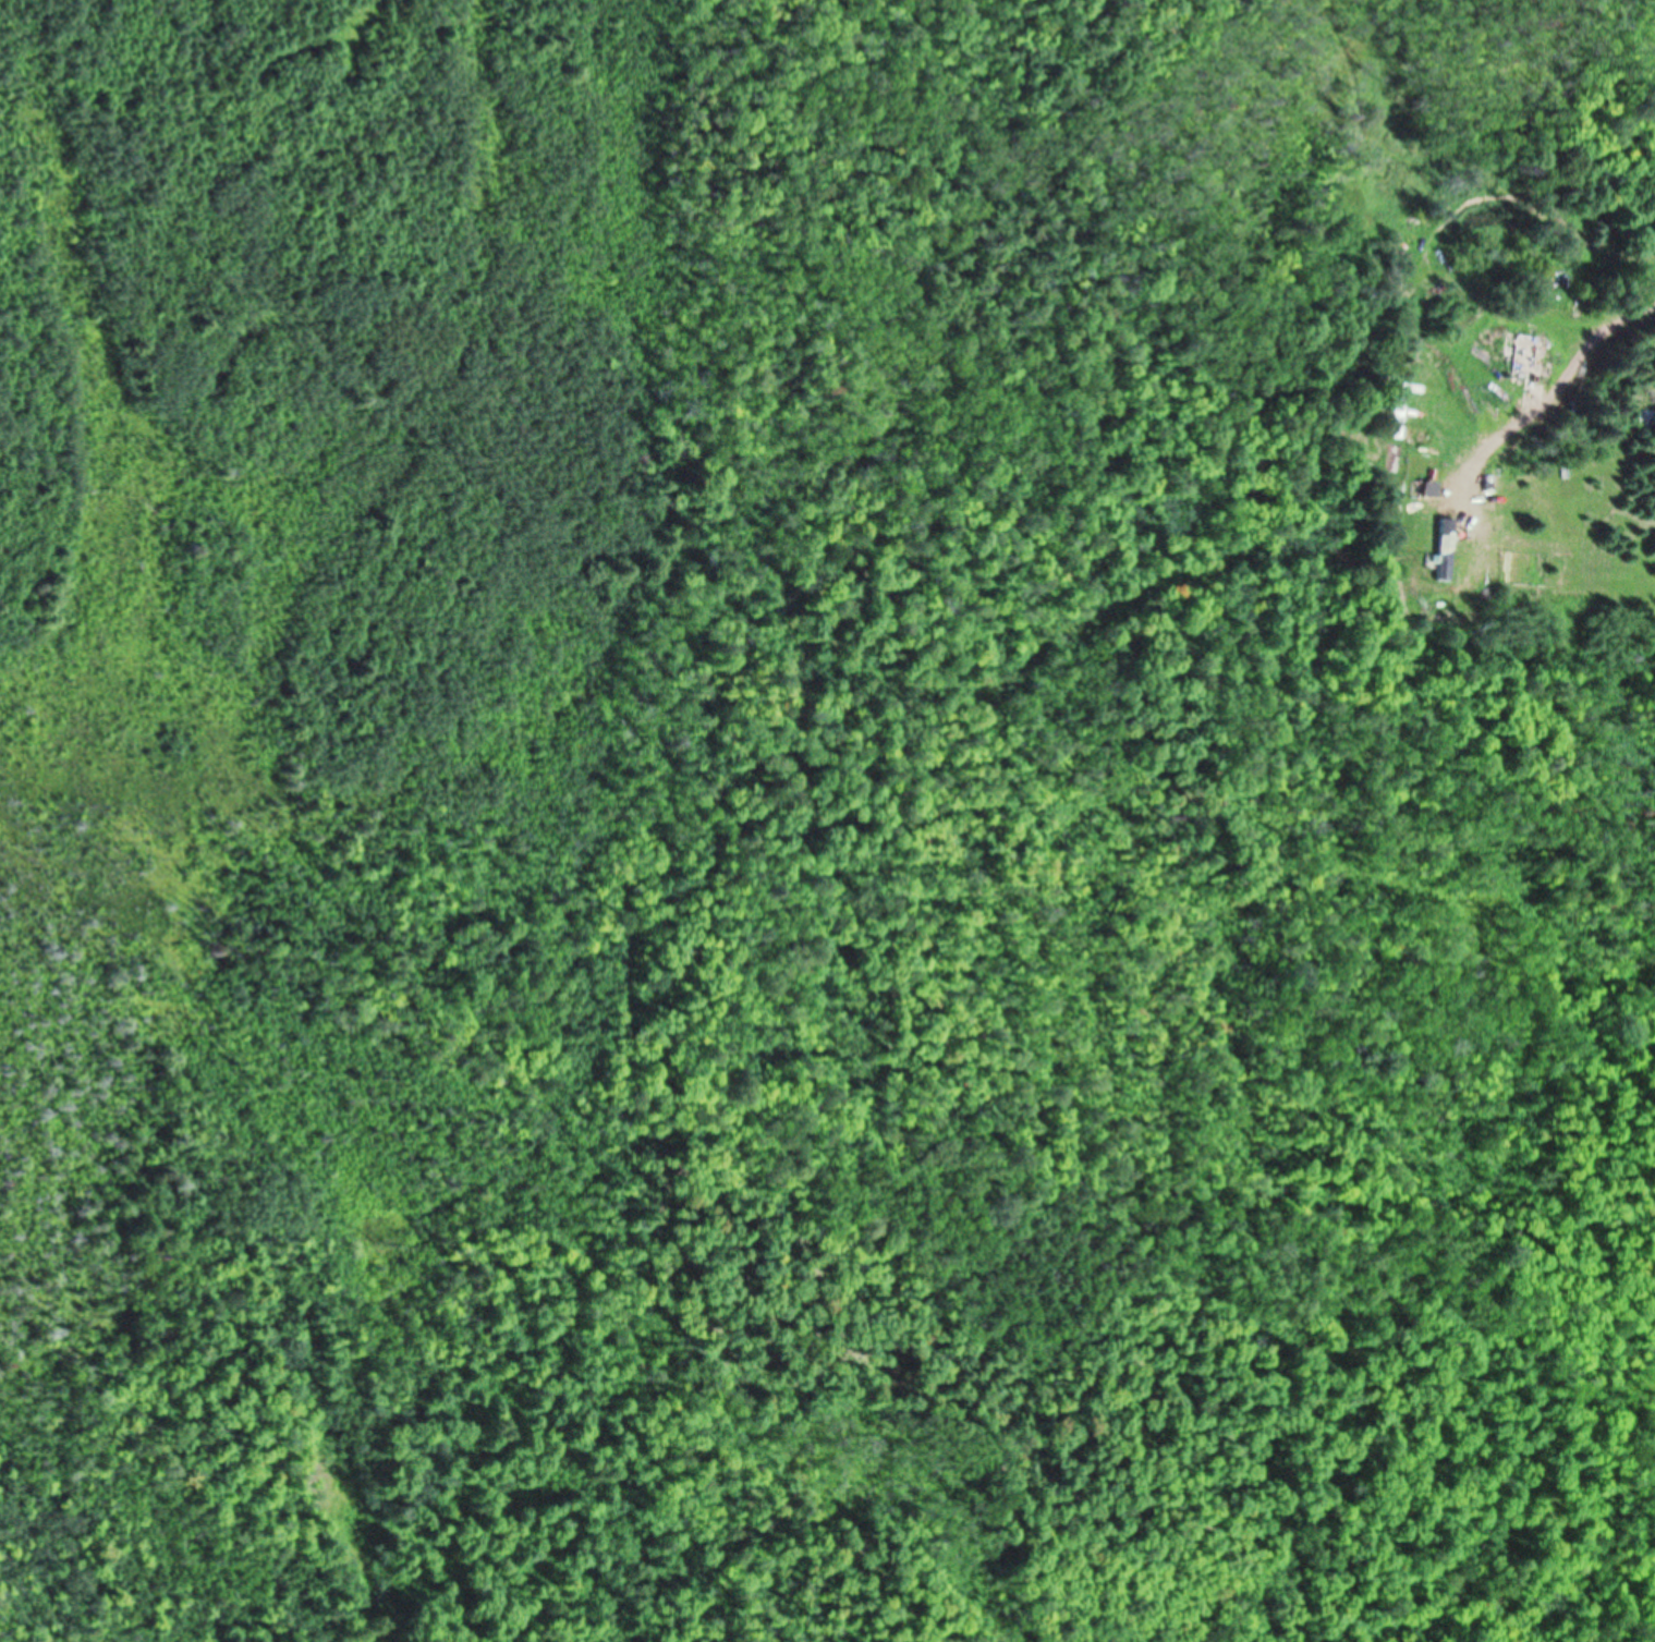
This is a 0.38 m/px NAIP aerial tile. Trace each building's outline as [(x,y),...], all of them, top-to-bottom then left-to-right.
[(1514,378),(1536,378),(1536,339),(1514,339),(1514,378)] [(1654,434),(1654,411),(1640,411),(1640,434),(1654,434)]
